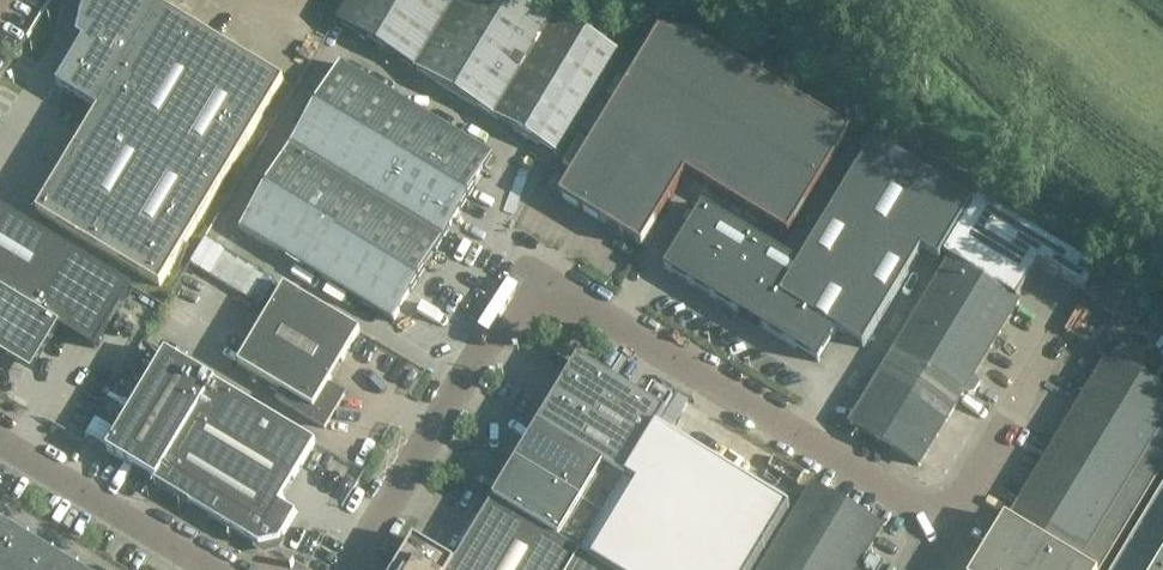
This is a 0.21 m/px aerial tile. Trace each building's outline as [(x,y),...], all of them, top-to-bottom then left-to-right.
[(166,0),(86,0),(77,39),(84,43),(57,87),(98,112),(36,214),(159,288),(283,83),(162,9),(167,1),(166,0)] [(619,56),(557,18),(449,0),(352,0),(337,26),(557,158),(619,56)] [(555,201),(637,251),(681,178),(783,240),(846,137),(692,43),(654,37),(555,201)] [(393,324),(418,283),(493,160),(341,67),(241,232),(393,324)] [(874,144),(800,266),(700,205),(659,272),(816,367),(834,337),(861,353),(925,246),(943,257),(973,204),(874,144)] [(984,203),(895,351),(962,392),(1018,302),(1066,330),(1100,274),(984,203)] [(102,337),(131,288),(0,210),(0,350),(28,367),(44,341),(50,344),(58,330),(93,351),(102,337)] [(207,256),(193,280),(253,315),(267,291),(207,256)] [(328,387),(360,334),(283,290),(236,368),(282,394),(276,403),(325,431),(345,397),(328,387)] [(919,466),(963,392),(962,392),(895,351),(851,424),(919,466)] [(165,355),(107,455),(157,485),(165,470),(218,501),(208,518),(260,549),(279,544),(296,517),(279,507),(316,445),(165,355)] [(1144,491),(1162,459),(1162,391),(1108,358),(1009,522),(1089,569),(1096,569),(1144,491)] [(646,405),(589,370),(572,374),(493,504),(581,558),(581,557),(644,455),(658,430),(676,400),(656,388),(646,405)] [(778,499),(658,430),(644,455),(660,464),(606,557),(628,569),(734,569),(778,499)] [(1158,494),(1159,494),(1113,569),(1162,569),(1162,485),(1158,494)] [(813,487),(762,569),(856,569),(881,529),(813,487)] [(581,558),(493,504),(455,566),(414,541),(396,569),(574,569),(581,558)] [(1020,569),(1089,569),(1009,522),(1005,519),(986,549),(1020,569)] [(1,527),(0,529),(0,569),(71,569),(1,527)] [(986,549),(973,569),(1020,569),(986,549)] [(581,558),(574,569),(602,569),(581,557),(581,558)]
